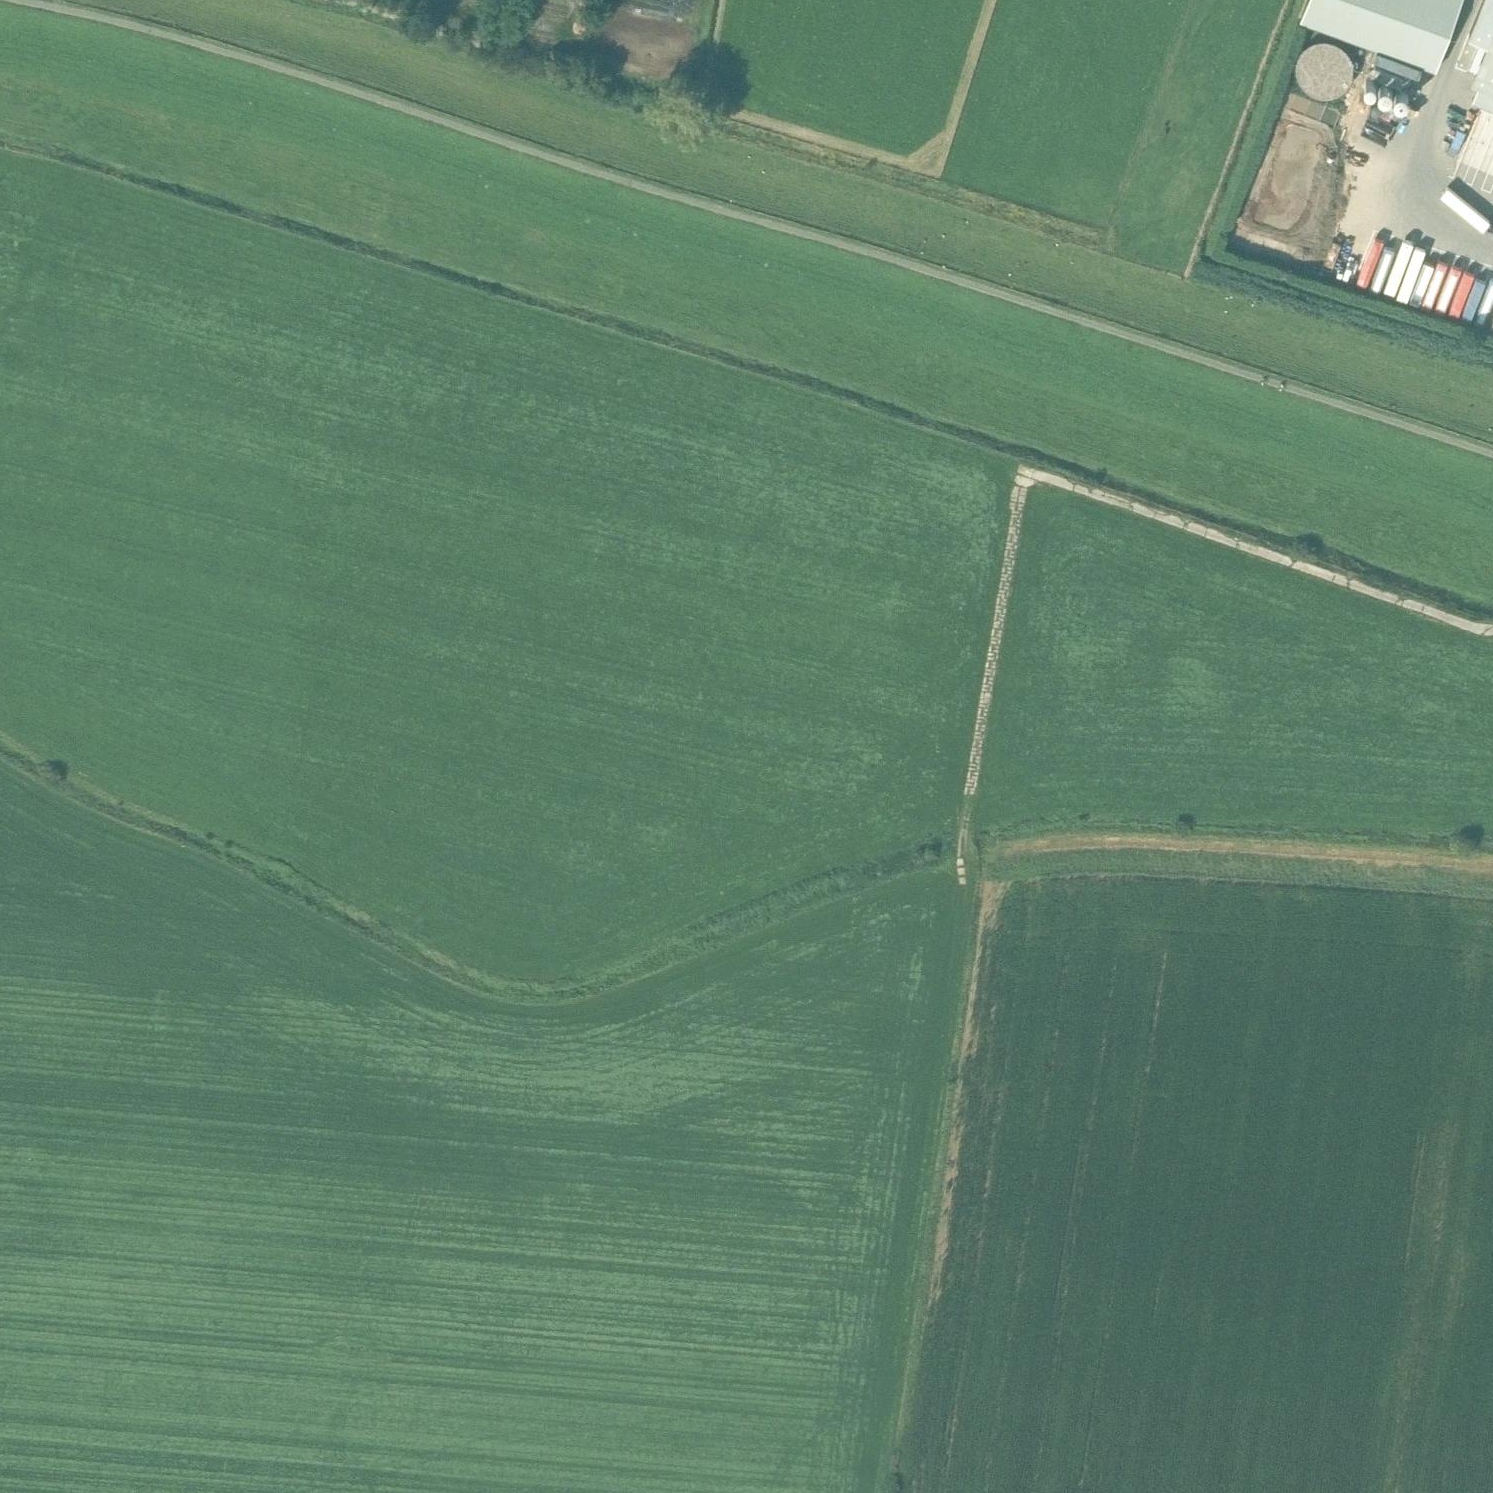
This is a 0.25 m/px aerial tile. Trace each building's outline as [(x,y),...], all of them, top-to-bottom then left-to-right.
[(1461,0),(1307,0),(1300,18),(1436,68),(1461,0)] [(1471,30),(1489,38),(1473,76),(1492,84),(1492,0),(1483,0),(1471,30)]
